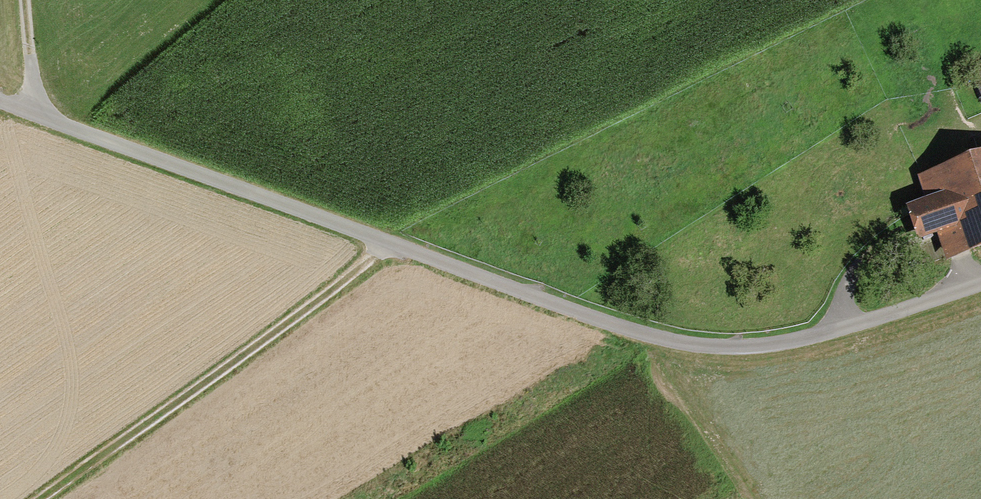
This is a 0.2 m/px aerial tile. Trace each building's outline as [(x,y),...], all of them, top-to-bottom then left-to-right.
[(919,177),(927,201),(905,208),(917,244),(938,237),(946,262),(980,251),(980,156),(919,177)]
